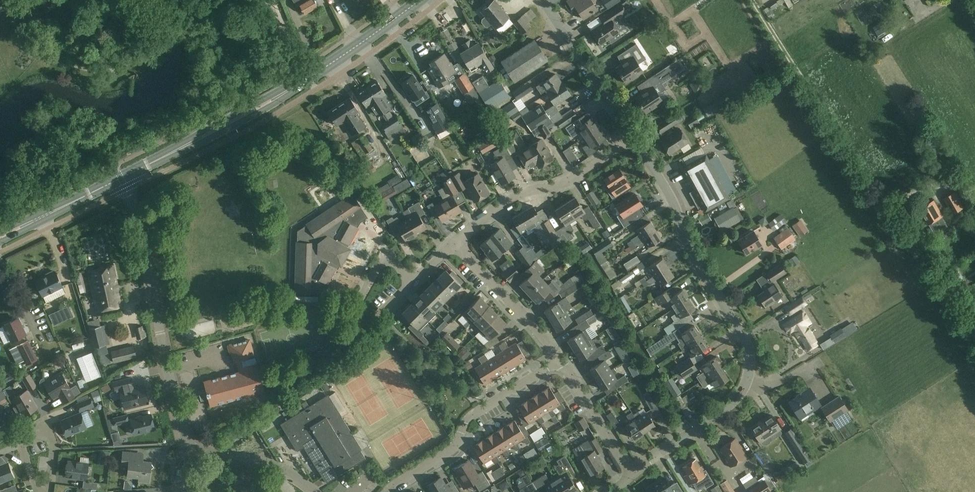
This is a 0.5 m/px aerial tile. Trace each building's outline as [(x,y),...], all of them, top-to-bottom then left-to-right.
[(314,0),(307,0),(298,5),(303,13),(317,5),(314,0)] [(490,24),(491,23),(496,28),(509,17),(494,0),(481,11),(485,15),(482,18),(482,21),(485,25),(488,26),(490,24)] [(572,9),(585,0),(568,0),(567,1),(572,9)] [(572,9),(575,14),(579,12),(583,19),(597,9),(593,2),(596,0),(585,0),(572,9)] [(623,4),(617,7),(621,14),(627,11),(623,4)] [(603,23),(591,31),(600,44),(609,38),(611,42),(621,35),(619,32),(619,31),(612,20),(618,17),(613,10),(600,18),(603,23)] [(514,22),(523,33),(531,27),(521,16),(514,22)] [(880,36),(892,29),(886,19),(873,26),(880,36)] [(456,28),(452,23),(446,27),(443,22),(436,27),(443,37),(456,28)] [(477,65),(481,62),(487,71),(493,67),(479,43),(474,46),(470,39),(462,43),(466,51),(461,54),(472,71),(478,67),(477,65)] [(514,82),(548,60),(535,39),(501,61),(514,82)] [(621,64),(615,68),(621,75),(627,82),(631,79),(633,80),(638,77),(638,75),(643,71),(638,64),(645,58),(635,43),(624,51),(629,59),(621,64)] [(433,66),(428,69),(440,87),(448,82),(449,84),(455,80),(454,78),(464,72),(458,62),(452,66),(444,54),(431,63),(433,66)] [(641,94),(635,98),(640,105),(641,105),(646,112),(651,109),(653,110),(657,107),(657,105),(663,101),(658,94),(665,89),(666,89),(664,86),(668,84),(665,80),(685,68),(679,58),(644,81),(649,89),(641,94)] [(474,87),(464,71),(464,72),(454,78),(455,80),(463,93),(464,93),(474,87)] [(544,81),(536,86),(543,96),(547,93),(561,83),(556,74),(549,78),(547,76),(542,79),(544,81)] [(403,81),(401,82),(413,100),(416,105),(421,102),(417,97),(424,92),(412,75),(411,76),(408,75),(403,79),(403,81)] [(482,75),(472,81),(491,112),(501,107),(500,105),(512,98),(510,97),(513,95),(510,90),(504,82),(502,78),(500,79),(499,78),(488,85),(482,75)] [(692,82),(697,90),(702,86),(697,79),(692,82)] [(377,80),(367,86),(383,112),(384,112),(390,107),(383,96),(386,94),(377,80)] [(563,82),(561,83),(547,93),(555,105),(571,94),(563,82)] [(447,85),(437,91),(441,97),(451,91),(447,85)] [(383,112),(367,86),(357,93),(366,106),(369,105),(377,116),(383,112)] [(521,87),(513,93),(517,97),(518,99),(521,97),(526,94),(521,87)] [(456,91),(438,101),(442,109),(460,99),(456,91)] [(332,109),(328,112),(337,125),(341,122),(344,121),(345,123),(350,119),(350,120),(352,119),(353,120),(359,117),(360,116),(357,112),(359,111),(350,97),(332,109)] [(718,99),(713,102),(715,106),(718,110),(723,106),(721,103),(718,99)] [(512,101),(502,108),(506,114),(508,117),(511,115),(515,121),(522,116),(519,112),(519,111),(512,101)] [(437,103),(424,110),(437,133),(450,126),(437,103)] [(522,116),(532,132),(551,120),(544,107),(541,103),(522,116)] [(573,109),(563,116),(556,121),(560,127),(577,116),(573,109)] [(684,118),(679,110),(674,114),(656,126),(660,133),(684,118)] [(397,132),(399,135),(400,135),(403,133),(400,129),(404,127),(396,115),(396,114),(389,119),(388,119),(392,127),(393,126),(397,132)] [(579,118),(565,127),(572,137),(581,131),(584,137),(599,127),(592,116),(591,117),(588,119),(584,115),(579,118)] [(691,128),(700,123),(696,116),(687,122),(691,128)] [(365,126),(359,117),(353,120),(352,119),(350,120),(350,119),(345,123),(352,134),(365,126)] [(386,120),(381,124),(385,130),(384,131),(389,138),(397,132),(393,126),(392,127),(388,119),(386,120)] [(553,123),(551,120),(532,132),(535,135),(540,132),(544,138),(552,133),(547,126),(553,123)] [(606,137),(599,127),(584,137),(588,143),(583,147),(588,156),(599,149),(596,144),(606,137)] [(688,142),(679,128),(660,140),(669,154),(688,142)] [(497,132),(486,138),(491,145),(501,139),(497,132)] [(364,134),(357,139),(366,153),(373,148),(364,134)] [(510,138),(508,135),(502,139),(505,144),(511,140),(510,138)] [(931,143),(937,152),(945,147),(940,138),(931,143)] [(352,142),(367,167),(372,164),(369,158),(377,153),(374,147),(373,148),(366,153),(357,139),(352,142)] [(528,149),(536,162),(539,167),(553,159),(541,139),(527,147),(528,149)] [(516,150),(511,141),(506,144),(511,153),(516,150)] [(678,159),(701,148),(698,142),(675,152),(678,159)] [(491,164),(502,183),(515,176),(506,160),(512,156),(505,144),(494,151),(499,160),(491,164)] [(523,168),(526,166),(527,168),(536,162),(528,149),(516,156),(523,168)] [(730,197),(706,154),(681,168),(685,176),(686,175),(694,190),(693,190),(705,211),(730,197)] [(672,164),(678,160),(674,155),(668,159),(672,164)] [(372,164),(367,167),(362,170),(366,176),(376,169),(372,164)] [(624,179),(625,178),(620,169),(605,179),(610,187),(607,189),(613,198),(630,187),(627,181),(626,182),(624,179)] [(451,177),(458,191),(459,190),(466,187),(474,201),(489,193),(477,172),(464,180),(459,171),(450,176),(451,177)] [(451,195),(458,191),(451,177),(450,176),(443,180),(451,195)] [(407,178),(394,185),(397,192),(411,184),(407,178)] [(350,188),(354,193),(359,189),(356,185),(350,188)] [(342,193),(345,199),(352,194),(348,189),(342,193)] [(359,189),(354,193),(357,198),(362,194),(359,189)] [(573,189),(552,203),(555,208),(577,195),(573,189)] [(599,201),(592,189),(586,193),(593,205),(599,201)] [(966,206),(956,190),(944,197),(953,213),(966,206)] [(637,195),(635,193),(616,205),(621,213),(617,216),(624,227),(635,220),(631,215),(638,211),(636,208),(643,205),(641,202),(642,201),(642,199),(640,195),(638,195),(637,195)] [(297,230),(296,243),(295,293),(310,293),(310,292),(322,293),(325,282),(328,284),(338,265),(341,267),(351,249),(347,247),(349,244),(358,228),(355,227),(357,223),(359,224),(361,221),(367,217),(360,207),(361,207),(352,194),(345,199),(306,224),(297,230)] [(380,200),(376,197),(371,202),(375,205),(380,200)] [(460,211),(452,197),(435,207),(443,221),(460,211)] [(588,205),(583,209),(575,197),(566,203),(576,219),(581,215),(583,218),(586,219),(588,217),(595,228),(600,224),(588,205)] [(727,202),(731,209),(715,218),(717,221),(715,222),(714,224),(717,227),(718,228),(720,227),(721,229),(733,222),(734,224),(743,218),(732,199),(727,202)] [(928,223),(930,222),(937,234),(948,227),(941,216),(943,215),(934,200),(919,208),(928,223)] [(406,218),(407,220),(416,234),(426,228),(419,216),(425,213),(418,202),(408,208),(412,214),(406,218)] [(561,228),(556,231),(559,236),(562,243),(563,244),(569,241),(574,237),(570,232),(574,229),(570,223),(576,219),(566,203),(556,210),(566,225),(561,228)] [(531,227),(542,221),(533,205),(522,212),(531,227)] [(522,212),(512,218),(521,233),(531,227),(522,212)] [(786,221),(785,220),(781,214),(768,223),(774,230),(786,221)] [(407,220),(402,223),(398,216),(393,219),(392,217),(386,220),(395,235),(401,232),(406,242),(417,236),(416,234),(407,220)] [(758,220),(761,224),(765,225),(768,222),(764,216),(758,220)] [(792,224),(800,235),(808,229),(801,218),(792,224)] [(543,223),(545,226),(553,240),(559,236),(556,231),(549,219),(543,223)] [(639,233),(631,238),(632,239),(634,243),(656,229),(650,220),(637,229),(639,233)] [(502,251),(512,243),(508,238),(507,238),(500,229),(490,237),(502,251)] [(610,234),(607,229),(602,233),(605,238),(610,234)] [(656,229),(634,243),(636,246),(637,248),(643,244),(645,242),(648,246),(662,238),(656,229)] [(787,229),(774,238),(781,248),(795,238),(788,229),(787,229)] [(761,244),(753,231),(738,240),(746,253),(761,244)] [(523,246),(532,259),(538,255),(522,235),(518,238),(523,245),(523,246)] [(490,237),(480,245),(488,254),(488,255),(492,260),(503,252),(502,251),(490,237)] [(609,237),(592,249),(596,255),(613,244),(609,237)] [(588,241),(579,247),(583,254),(592,248),(588,241)] [(566,249),(562,243),(557,246),(560,252),(566,249)] [(532,259),(523,246),(515,251),(527,267),(534,261),(532,259)] [(623,261),(635,253),(632,249),(620,257),(623,261)] [(501,271),(512,262),(507,255),(496,265),(501,271)] [(800,262),(795,255),(789,259),(793,266),(800,262)] [(554,269),(568,266),(567,258),(552,261),(554,269)] [(649,267),(655,276),(668,267),(663,258),(649,267)] [(639,270),(647,264),(644,260),(636,265),(639,270)] [(520,284),(528,293),(543,279),(539,275),(544,270),(536,261),(525,271),(530,275),(520,284)] [(786,272),(780,264),(767,273),(773,281),(786,272)] [(114,265),(89,269),(97,310),(123,306),(114,265)] [(502,273),(510,282),(520,274),(512,265),(502,273)] [(668,267),(655,276),(646,281),(642,283),(644,287),(649,284),(657,279),(660,284),(674,275),(668,267)] [(450,274),(446,270),(437,279),(451,293),(463,282),(452,271),(450,274)] [(623,283),(635,275),(632,270),(620,278),(623,283)] [(55,272),(52,271),(48,273),(48,275),(36,281),(43,296),(62,286),(55,272)] [(570,278),(574,284),(575,284),(583,279),(584,279),(580,272),(570,278)] [(550,298),(559,290),(560,288),(560,287),(548,275),(543,279),(528,293),(536,302),(546,293),(550,298)] [(559,290),(561,293),(571,287),(574,284),(570,278),(560,287),(560,288),(559,290)] [(619,278),(611,284),(613,288),(622,282),(619,278)] [(443,302),(451,293),(437,279),(429,287),(443,302)] [(575,284),(579,289),(587,284),(583,279),(575,284)] [(758,295),(760,298),(757,300),(762,307),(765,305),(765,307),(782,296),(773,283),(763,289),(764,290),(758,295)] [(434,310),(443,302),(429,287),(420,296),(434,310)] [(566,297),(574,292),(571,287),(561,293),(563,296),(565,295),(566,297)] [(621,288),(616,290),(623,306),(628,305),(621,288)] [(671,304),(674,308),(689,299),(683,289),(674,295),(670,288),(656,297),(660,304),(663,302),(666,307),(671,304)] [(583,291),(586,299),(591,296),(588,289),(583,291)] [(82,292),(84,301),(90,300),(88,291),(82,292)] [(470,299),(466,295),(459,301),(460,302),(463,305),(470,299)] [(566,297),(565,295),(563,296),(564,298),(559,301),(544,310),(551,320),(566,311),(572,307),(566,297)] [(420,296),(412,304),(428,321),(437,313),(434,310),(420,296)] [(471,323),(488,306),(480,297),(462,314),(471,323)] [(805,303),(801,297),(784,307),(788,314),(805,303)] [(676,329),(678,328),(690,320),(686,314),(695,308),(689,299),(674,308),(677,312),(671,316),(674,321),(672,322),(676,329)] [(460,302),(455,307),(458,310),(463,305),(460,302)] [(420,330),(428,321),(412,304),(411,305),(410,304),(405,309),(406,310),(403,313),(420,330)] [(632,305),(624,309),(632,324),(640,319),(632,305)] [(488,306),(471,323),(480,331),(497,314),(488,306)] [(53,324),(66,318),(61,308),(48,314),(53,324)] [(586,319),(594,314),(591,309),(575,318),(579,324),(586,319)] [(566,311),(551,320),(557,330),(572,321),(566,311)] [(804,311),(798,315),(784,324),(789,332),(793,329),(800,339),(801,338),(809,350),(818,344),(807,325),(811,323),(804,311)] [(94,313),(86,315),(87,321),(95,319),(94,313)] [(448,314),(443,319),(446,322),(451,317),(448,314)] [(497,314),(480,331),(488,340),(506,323),(497,314)] [(586,319),(589,324),(597,319),(594,314),(586,319)] [(17,318),(4,324),(12,340),(26,334),(17,318)] [(568,340),(574,349),(591,338),(585,329),(590,326),(589,324),(586,319),(579,324),(572,328),(575,332),(572,334),(573,336),(568,340)] [(139,320),(131,321),(133,334),(141,333),(139,320)] [(841,327),(830,334),(831,336),(835,342),(846,335),(846,336),(856,330),(851,322),(846,326),(842,328),(841,327)] [(442,323),(436,329),(440,333),(446,327),(443,324),(442,323)] [(101,325),(89,328),(94,347),(105,345),(101,325)] [(673,331),(677,336),(679,341),(678,342),(682,348),(701,336),(695,325),(682,334),(678,328),(676,329),(673,331)] [(49,348),(54,346),(45,326),(39,329),(49,348)] [(606,329),(613,340),(619,337),(612,326),(606,329)] [(660,339),(646,348),(650,354),(664,345),(677,336),(673,331),(673,330),(667,334),(660,339)] [(441,338),(448,346),(454,340),(447,333),(441,338)] [(422,335),(419,338),(424,343),(427,340),(422,335)] [(708,346),(701,336),(682,348),(683,351),(687,349),(691,355),(699,350),(700,351),(708,346)] [(619,337),(613,340),(612,341),(615,345),(621,342),(619,337)] [(592,360),(598,356),(606,351),(602,344),(597,348),(591,338),(574,349),(579,359),(585,355),(586,357),(589,355),(592,360)] [(207,390),(199,392),(200,396),(201,400),(209,398),(211,406),(251,395),(265,392),(264,388),(258,365),(256,366),(249,339),(230,345),(233,353),(235,362),(237,361),(240,372),(204,381),(207,390)] [(37,359),(27,340),(16,346),(15,345),(8,349),(16,364),(23,360),(26,365),(37,359)] [(459,346),(454,340),(448,346),(454,351),(459,346)] [(83,341),(72,345),(73,349),(85,346),(83,341)] [(505,341),(502,343),(516,365),(526,359),(516,342),(509,347),(505,341)] [(616,345),(615,346),(620,354),(626,350),(622,342),(616,345)] [(495,355),(505,372),(516,365),(502,343),(499,345),(502,351),(495,355)] [(105,345),(96,347),(98,355),(100,354),(108,352),(106,344),(105,345)] [(113,363),(136,357),(133,345),(110,350),(113,363)] [(465,346),(457,354),(463,360),(471,352),(465,346)] [(596,379),(611,370),(605,360),(612,355),(609,349),(606,351),(598,356),(601,362),(590,369),(596,379)] [(92,352),(82,355),(91,379),(101,375),(92,352)] [(70,371),(81,365),(75,353),(64,358),(70,371)] [(481,356),(495,378),(505,372),(495,355),(489,359),(485,354),(481,356)] [(495,378),(481,356),(478,358),(482,364),(475,368),(485,384),(495,378)] [(673,366),(678,373),(694,363),(690,356),(673,366)] [(700,381),(722,368),(719,364),(721,363),(721,361),(719,357),(717,356),(715,357),(702,366),(704,370),(696,376),(700,381)] [(472,365),(469,360),(465,363),(464,364),(467,368),(468,368),(472,365)] [(694,363),(678,373),(676,374),(680,379),(698,368),(694,363)] [(614,367),(611,370),(596,379),(602,389),(614,382),(617,387),(628,380),(625,374),(617,379),(614,374),(617,372),(614,367)] [(728,378),(722,368),(700,381),(704,386),(712,381),(715,387),(728,378)] [(40,381),(40,383),(41,385),(43,386),(45,386),(46,385),(53,397),(60,393),(65,401),(75,395),(80,391),(76,384),(71,387),(61,372),(48,380),(47,379),(45,378),(43,378),(41,379),(40,381)] [(38,385),(30,373),(22,378),(30,390),(38,385)] [(144,386),(134,388),(132,378),(114,382),(116,389),(117,393),(121,392),(125,408),(148,402),(144,386)] [(330,388),(326,383),(321,386),(325,391),(330,388)] [(562,402),(560,403),(550,387),(539,393),(549,410),(552,409),(557,406),(562,410),(565,408),(562,402)] [(820,405),(809,388),(800,393),(801,395),(790,402),(799,416),(811,407),(813,410),(820,405)] [(18,404),(13,407),(16,413),(21,410),(24,414),(37,407),(27,389),(14,397),(18,404)] [(92,397),(93,397),(95,402),(102,399),(99,394),(100,394),(98,389),(90,392),(92,397)] [(687,395),(692,402),(696,399),(691,392),(687,395)] [(539,393),(529,400),(539,417),(541,415),(546,412),(551,417),(555,414),(552,409),(549,410),(539,393)] [(651,409),(657,406),(649,393),(644,396),(651,409)] [(682,409),(687,405),(682,397),(680,394),(674,398),(682,409)] [(692,402),(687,395),(687,394),(682,397),(687,405),(688,405),(692,402)] [(839,394),(821,406),(830,421),(833,419),(838,427),(850,419),(845,411),(849,409),(839,394)] [(80,411),(95,406),(91,397),(89,398),(88,395),(76,399),(80,411)] [(300,413),(291,419),(289,420),(280,425),(285,432),(286,434),(288,438),(289,439),(297,452),(304,448),(306,451),(307,453),(321,475),(326,483),(326,484),(366,459),(365,459),(361,451),(362,450),(352,434),(341,416),(328,395),(309,407),(305,410),(304,410),(303,411),(300,413)] [(539,417),(529,400),(518,406),(529,423),(536,419),(541,423),(545,421),(541,415),(539,417)] [(305,410),(309,407),(306,402),(299,406),(296,408),(300,413),(303,411),(304,410),(305,410)] [(0,407),(0,428),(3,426),(4,427),(10,423),(7,418),(14,413),(8,403),(0,407)] [(647,411),(642,415),(639,410),(634,413),(632,411),(645,431),(655,425),(647,411)] [(626,415),(631,422),(626,425),(634,438),(645,431),(632,411),(626,415)] [(81,412),(60,420),(66,435),(87,427),(81,412)] [(108,419),(110,426),(115,425),(131,422),(129,414),(113,417),(113,418),(108,419)] [(151,414),(131,419),(134,434),(155,429),(151,414)] [(760,441),(762,443),(766,444),(770,442),(771,438),(769,435),(780,428),(771,414),(751,427),(760,441)] [(617,431),(622,427),(615,416),(610,420),(617,431)] [(583,417),(575,422),(580,430),(588,425),(583,417)] [(517,442),(522,439),(527,444),(531,441),(527,435),(525,436),(515,420),(504,426),(515,443),(517,442)] [(504,426),(494,433),(505,450),(507,449),(512,445),(517,450),(520,448),(517,442),(515,443),(504,426)] [(784,431),(806,466),(813,461),(790,427),(784,431)] [(505,450),(494,433),(484,439),(494,456),(496,455),(501,452),(506,456),(510,454),(507,449),(505,450)] [(540,451),(551,444),(547,437),(536,444),(540,451)] [(596,453),(603,450),(595,438),(589,441),(588,440),(572,449),(579,461),(581,459),(590,475),(604,466),(596,453)] [(746,456),(735,438),(720,448),(725,455),(727,454),(734,464),(746,456)] [(494,456),(484,439),(473,446),(484,463),(491,458),(496,463),(500,460),(496,455),(494,456)] [(101,451),(100,461),(108,462),(109,452),(101,451)] [(151,469),(154,466),(151,462),(151,461),(138,460),(139,453),(123,451),(122,463),(129,464),(128,475),(140,476),(139,480),(149,481),(151,469)] [(568,479),(570,477),(576,474),(565,455),(557,460),(559,464),(568,479)] [(706,469),(703,470),(696,458),(683,466),(688,474),(684,476),(690,484),(700,478),(706,487),(714,483),(706,469)] [(510,469),(515,466),(511,459),(506,462),(510,469)] [(88,463),(80,462),(69,460),(67,476),(86,478),(88,463)] [(469,460),(456,468),(460,476),(457,478),(464,488),(474,482),(480,491),(490,484),(483,471),(477,475),(469,460)] [(14,477),(8,461),(0,464),(0,482),(14,477)] [(789,465),(783,469),(787,476),(793,472),(799,468),(795,461),(789,465)] [(559,464),(554,467),(560,475),(555,478),(556,480),(564,491),(575,491),(578,490),(570,477),(568,479),(559,464)] [(486,471),(491,479),(492,481),(498,478),(492,468),(486,471)] [(662,469),(643,482),(646,488),(666,475),(662,469)] [(747,489),(749,491),(767,491),(771,489),(770,488),(775,486),(769,476),(766,472),(763,474),(765,478),(747,489)] [(539,491),(545,491),(547,491),(548,491),(564,491),(556,480),(551,483),(545,473),(532,481),(539,491)] [(771,474),(769,476),(775,486),(777,484),(771,474)] [(455,484),(448,488),(441,477),(427,485),(431,491),(459,491),(455,484)] [(673,490),(674,491),(683,491),(677,481),(670,485),(665,477),(647,488),(649,491),(669,491),(673,490)] [(727,478),(720,482),(726,491),(736,491),(727,478)] [(83,487),(86,487),(97,489),(99,489),(100,483),(98,482),(84,480),(83,487)] [(498,485),(501,491),(509,486),(506,480),(498,485)] [(532,481),(519,489),(521,491),(539,491),(532,481)]
